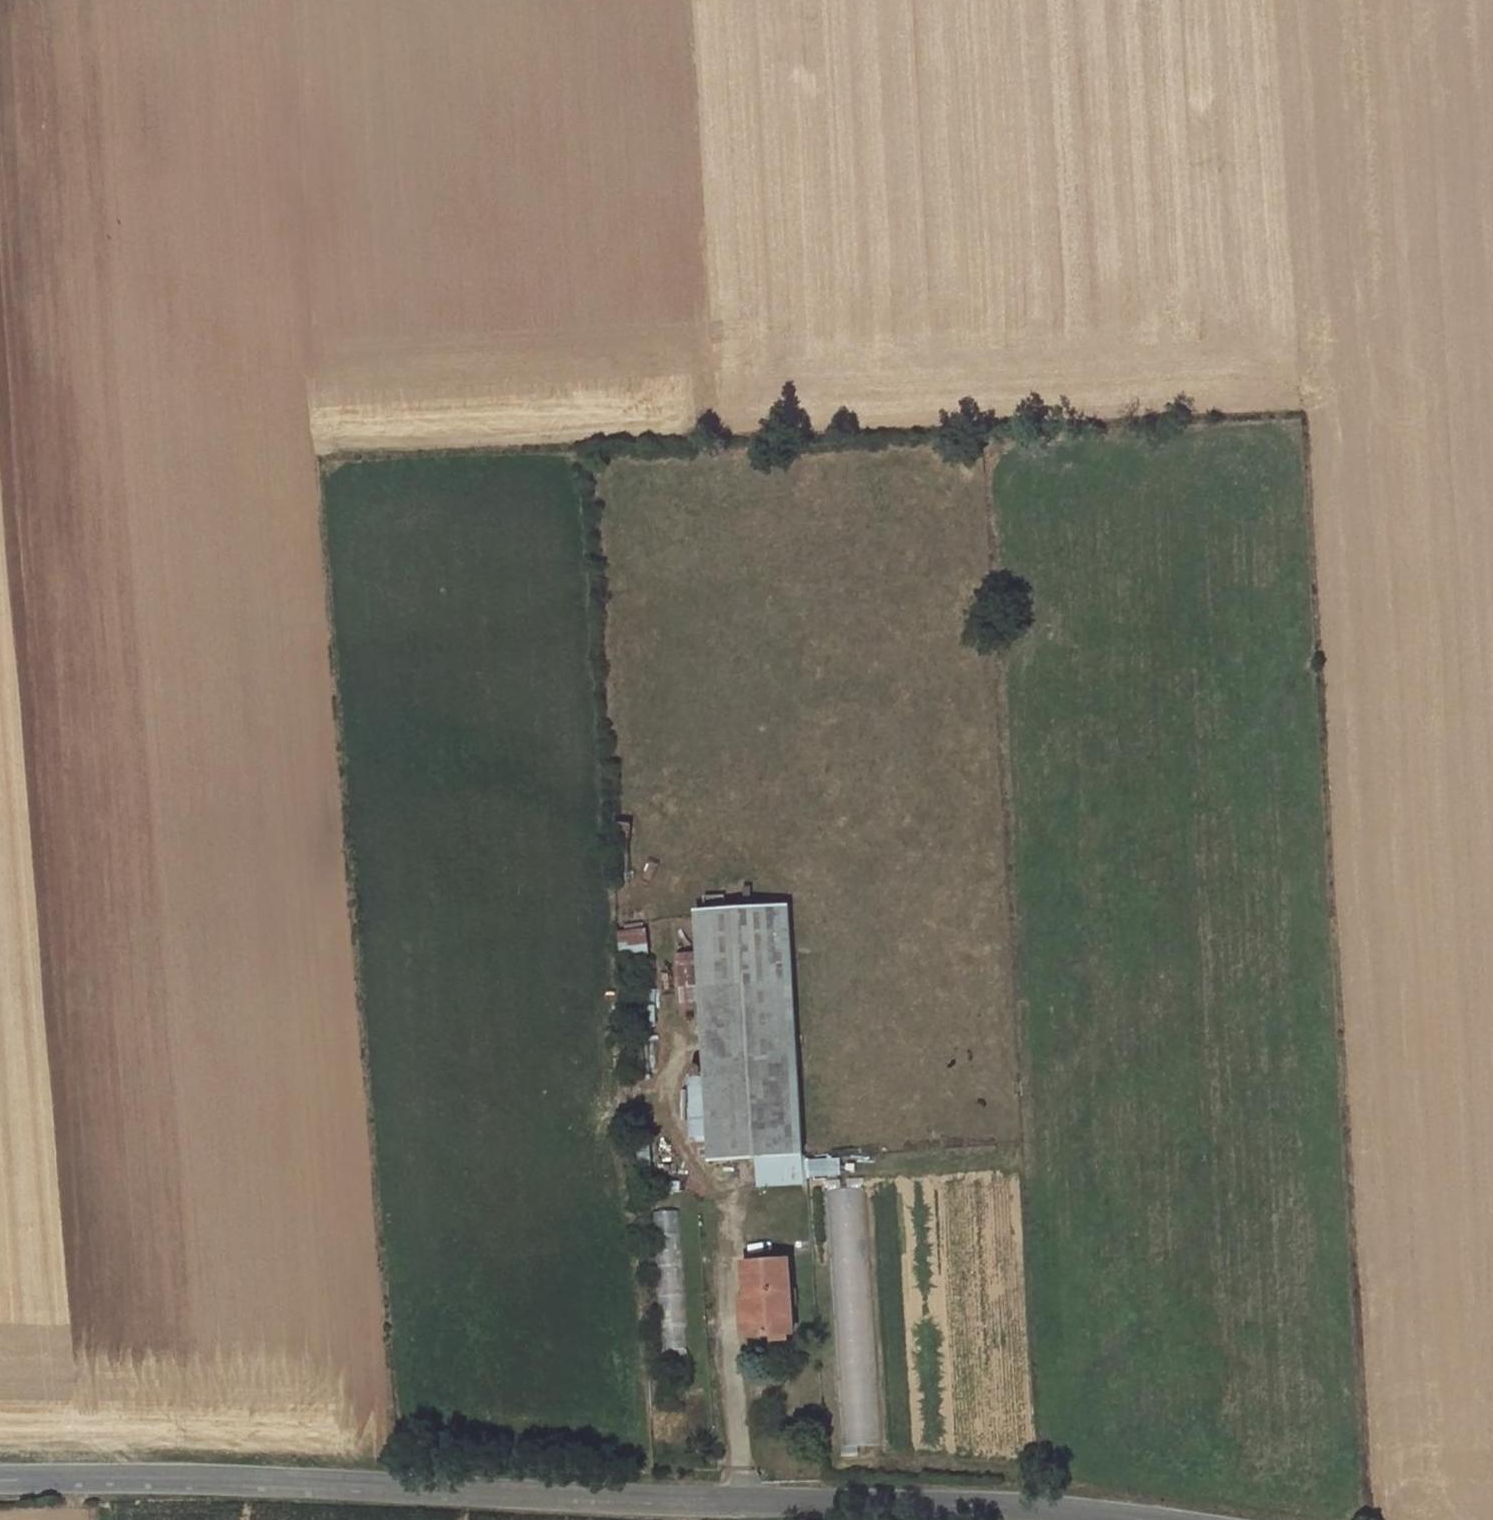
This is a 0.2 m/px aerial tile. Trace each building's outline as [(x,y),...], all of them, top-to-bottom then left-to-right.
[(703,1116),(706,1161),(754,1159),(799,1156),(784,905),(692,910),(701,1076),(703,1116)] [(701,1076),(687,1076),(689,1117),(703,1116),(701,1076)] [(799,1156),(754,1159),(755,1187),(800,1184),(799,1156)] [(810,1159),(810,1173),(839,1174),(839,1160),(810,1159)] [(784,1260),(740,1263),(743,1299),(748,1299),(750,1337),(789,1335),(784,1260)] [(743,1299),(737,1300),(739,1338),(750,1337),(748,1299),(743,1299)] [(863,1443),(863,1427),(877,1427),(875,1395),(858,1396),(857,1378),(840,1379),(844,1444),(863,1443)]
